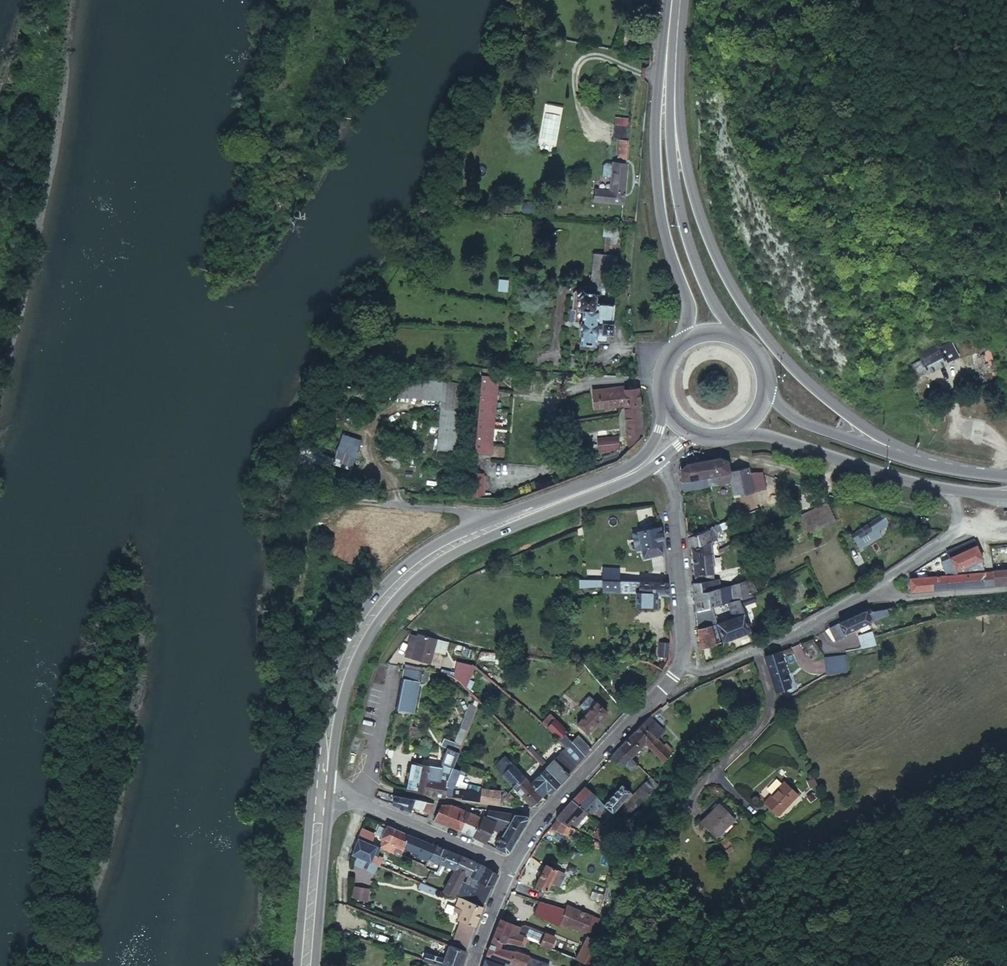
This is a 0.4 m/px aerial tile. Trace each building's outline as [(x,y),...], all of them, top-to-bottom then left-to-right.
[(618,140),(615,160),(623,161),(628,126),(613,124),(611,139),(618,140)] [(589,191),(588,204),(617,207),(622,168),(609,166),(606,194),(589,191)] [(589,299),(606,301),(612,302),(615,255),(593,253),(590,290),(589,299)] [(506,291),(507,281),(498,280),(498,291),(506,291)] [(605,317),(606,301),(589,299),(590,290),(588,288),(586,287),(584,287),(581,287),(580,290),(579,305),(575,306),(574,315),(566,315),(566,326),(578,327),(577,341),(594,343),(596,337),(603,338),(604,327),(608,327),(609,317),(605,317)] [(922,349),(908,354),(913,371),(962,355),(957,337),(944,341),(942,334),(919,341),(922,349)] [(958,365),(965,389),(991,381),(977,335),(965,339),(972,360),(958,365)] [(387,370),(385,390),(439,395),(434,447),(452,449),(459,378),(387,370)] [(492,371),(477,370),(478,453),(492,453),(492,371)] [(649,431),(639,378),(623,381),(626,401),(622,401),(627,431),(638,429),(639,434),(649,431)] [(593,405),(622,401),(626,401),(623,381),(590,386),(593,405)] [(340,435),(334,467),(353,469),(358,437),(340,435)] [(617,435),(596,438),(598,453),(619,451),(617,435)] [(293,461),(317,473),(326,456),(301,444),(293,461)] [(712,478),(714,489),(736,486),(742,510),(736,511),(736,514),(731,516),(733,523),(760,512),(756,488),(769,486),(768,475),(754,476),(753,471),(739,472),(731,470),(730,463),(723,461),(704,463),(706,479),(712,478)] [(684,493),(714,489),(712,478),(706,479),(704,463),(692,464),(683,474),(684,493)] [(478,469),(478,494),(488,493),(487,469),(478,469)] [(836,497),(821,492),(802,499),(809,509),(836,497)] [(831,504),(807,513),(814,532),(838,523),(831,504)] [(891,528),(886,516),(875,521),(879,529),(858,540),(862,548),(883,536),(882,532),(891,528)] [(688,536),(698,533),(697,517),(687,517),(688,536)] [(879,529),(875,521),(854,533),(858,540),(879,529)] [(663,558),(659,527),(640,530),(643,558),(663,558)] [(720,530),(719,527),(698,533),(688,536),(690,552),(692,552),(715,544),(713,533),(720,530)] [(716,550),(715,544),(692,552),(696,579),(715,572),(713,551),(716,550)] [(983,556),(978,545),(941,563),(945,572),(970,562),(973,567),(981,563),(978,557),(983,556)] [(999,570),(1001,583),(1006,582),(1006,568),(999,570)] [(1001,583),(999,570),(991,571),(993,583),(1001,583)] [(986,572),(902,579),(903,590),(930,588),(959,586),(993,583),(991,571),(986,572)] [(741,574),(743,581),(750,579),(747,572),(741,574)] [(605,583),(615,584),(616,573),(605,573),(605,583)] [(721,590),(726,605),(729,604),(731,601),(754,591),(750,579),(743,581),(721,590)] [(718,580),(693,588),(697,614),(726,605),(721,590),(718,580)] [(649,600),(668,601),(666,585),(648,586),(615,584),(605,583),(604,588),(604,595),(630,596),(630,608),(648,608),(649,600)] [(761,601),(757,590),(754,591),(731,601),(729,604),(734,620),(722,625),(725,642),(744,637),(755,630),(747,607),(761,601)] [(573,594),(573,602),(587,603),(587,595),(573,594)] [(870,616),(868,606),(861,608),(850,612),(833,622),(825,627),(830,637),(843,630),(843,627),(870,616)] [(709,628),(699,631),(701,642),(703,649),(714,645),(709,628)] [(855,637),(857,646),(872,645),(868,633),(855,637)] [(406,653),(408,654),(407,660),(431,664),(435,640),(416,636),(415,639),(409,638),(406,653)] [(655,655),(668,655),(669,643),(656,642),(655,655)] [(763,655),(776,689),(798,681),(794,673),(788,675),(778,649),(763,655)] [(841,653),(822,655),(824,677),(843,675),(841,653)] [(597,659),(595,667),(613,671),(616,664),(597,659)] [(474,663),(456,660),(456,672),(455,675),(463,676),(467,673),(474,663)] [(794,670),(794,673),(798,681),(811,676),(806,665),(794,670)] [(424,681),(425,671),(400,667),(398,677),(399,677),(394,708),(411,711),(417,680),(424,681)] [(637,699),(650,685),(643,679),(630,691),(637,699)] [(594,699),(577,716),(586,726),(604,708),(594,699)] [(452,743),(460,746),(478,707),(470,704),(452,743)] [(547,711),(538,720),(554,735),(561,742),(564,740),(582,757),(590,748),(572,731),(570,733),(547,711)] [(663,727),(651,715),(642,724),(652,733),(654,735),(663,727)] [(652,733),(642,724),(621,746),(631,755),(643,742),(652,733)] [(668,749),(654,735),(652,733),(643,742),(659,757),(668,749)] [(561,742),(554,735),(541,747),(548,755),(540,762),(558,782),(582,757),(564,740),(561,742)] [(452,761),(459,748),(449,743),(442,756),(452,761)] [(697,752),(689,743),(679,754),(687,762),(697,752)] [(621,746),(612,756),(625,767),(628,764),(635,772),(641,766),(631,755),(621,746)] [(489,763),(511,787),(521,776),(501,753),(489,763)] [(398,787),(436,792),(443,779),(446,773),(433,769),(435,761),(404,754),(398,787)] [(452,761),(442,756),(439,762),(435,761),(433,769),(446,773),(452,761)] [(446,773),(443,779),(450,782),(460,765),(452,761),(446,773)] [(546,792),(558,782),(540,762),(523,779),(537,794),(543,788),(546,792)] [(753,795),(767,809),(787,788),(773,774),(753,795)] [(527,804),(537,794),(523,779),(521,776),(511,787),(527,804)] [(660,787),(652,778),(622,810),(630,818),(660,787)] [(587,779),(575,792),(586,801),(597,788),(587,779)] [(607,801),(615,808),(631,791),(623,785),(607,801)] [(432,802),(389,792),(384,801),(401,809),(403,805),(425,814),(432,802)] [(575,792),(561,810),(577,819),(589,804),(586,801),(575,792)] [(487,811),(496,813),(504,805),(475,799),(471,809),(487,811)] [(714,801),(695,821),(711,836),(730,817),(714,801)] [(465,813),(447,804),(440,803),(431,820),(457,830),(465,813)] [(483,819),(476,818),(469,835),(485,843),(489,835),(495,837),(491,845),(503,851),(508,849),(529,824),(529,818),(526,816),(520,816),(496,813),(487,811),(483,819)] [(574,819),(559,812),(548,828),(551,831),(558,822),(567,827),(574,819)] [(476,818),(465,813),(457,830),(469,835),(476,818)] [(611,820),(607,816),(602,822),(606,825),(611,820)] [(401,825),(382,817),(378,828),(381,830),(376,840),(391,846),(401,825)] [(427,837),(401,825),(391,846),(416,857),(427,837)] [(359,836),(353,852),(379,863),(383,854),(376,852),(379,844),(359,836)] [(442,843),(427,837),(416,857),(416,859),(426,863),(431,854),(436,856),(442,843)] [(455,849),(442,843),(436,856),(448,861),(455,849)] [(448,861),(442,871),(457,877),(458,876),(470,856),(455,849),(448,861)] [(557,858),(541,850),(531,872),(542,877),(546,866),(552,869),(557,858)] [(469,876),(479,860),(470,856),(458,876),(466,880),(469,876)] [(617,862),(611,859),(608,867),(614,870),(617,862)] [(457,893),(479,902),(494,874),(491,868),(485,863),(479,860),(469,876),(479,880),(476,889),(464,883),(461,887),(457,893)] [(442,871),(435,884),(450,890),(454,883),(457,877),(442,871)] [(450,890),(452,891),(457,893),(461,887),(454,883),(450,890)] [(353,885),(351,898),(368,901),(370,888),(353,885)] [(457,923),(470,928),(479,902),(457,893),(452,891),(448,904),(455,906),(452,915),(459,918),(457,923)] [(561,907),(534,900),(530,911),(556,922),(557,919),(561,907)] [(562,903),(561,907),(557,919),(584,928),(590,914),(562,903)] [(517,921),(499,913),(492,934),(502,938),(513,942),(514,939),(521,941),(522,938),(523,935),(513,931),(517,921)] [(556,922),(583,931),(584,928),(557,919),(556,922)] [(541,926),(524,921),(517,921),(513,931),(523,935),(522,938),(535,943),(536,939),(532,938),(534,932),(538,934),(541,926)] [(592,961),(599,938),(583,933),(580,940),(541,926),(538,934),(534,932),(532,938),(536,939),(535,943),(552,948),(559,950),(571,954),(592,961)] [(492,934),(485,953),(503,959),(514,963),(521,965),(522,965),(526,954),(501,945),(502,938),(492,934)] [(446,940),(441,956),(401,944),(399,953),(412,959),(434,965),(461,965),(465,949),(446,940)] [(552,948),(535,943),(534,946),(550,951),(552,948)] [(569,959),(571,954),(559,950),(557,955),(569,959)] [(526,954),(522,965),(559,965),(526,954)]
